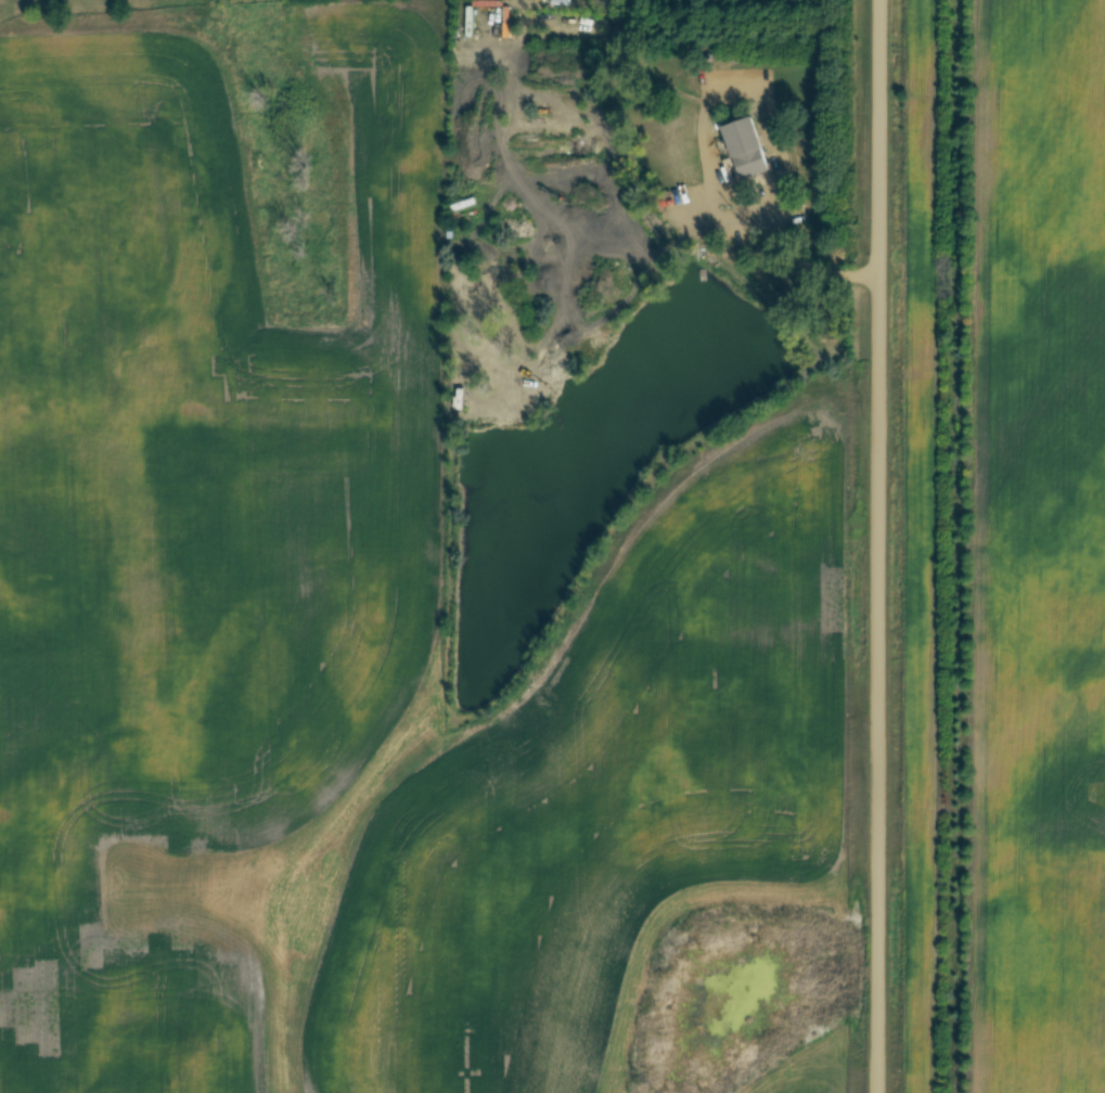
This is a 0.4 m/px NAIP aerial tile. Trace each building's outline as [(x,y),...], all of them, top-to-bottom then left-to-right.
[(756,117),(727,126),(743,180),(772,172),(756,117)]
